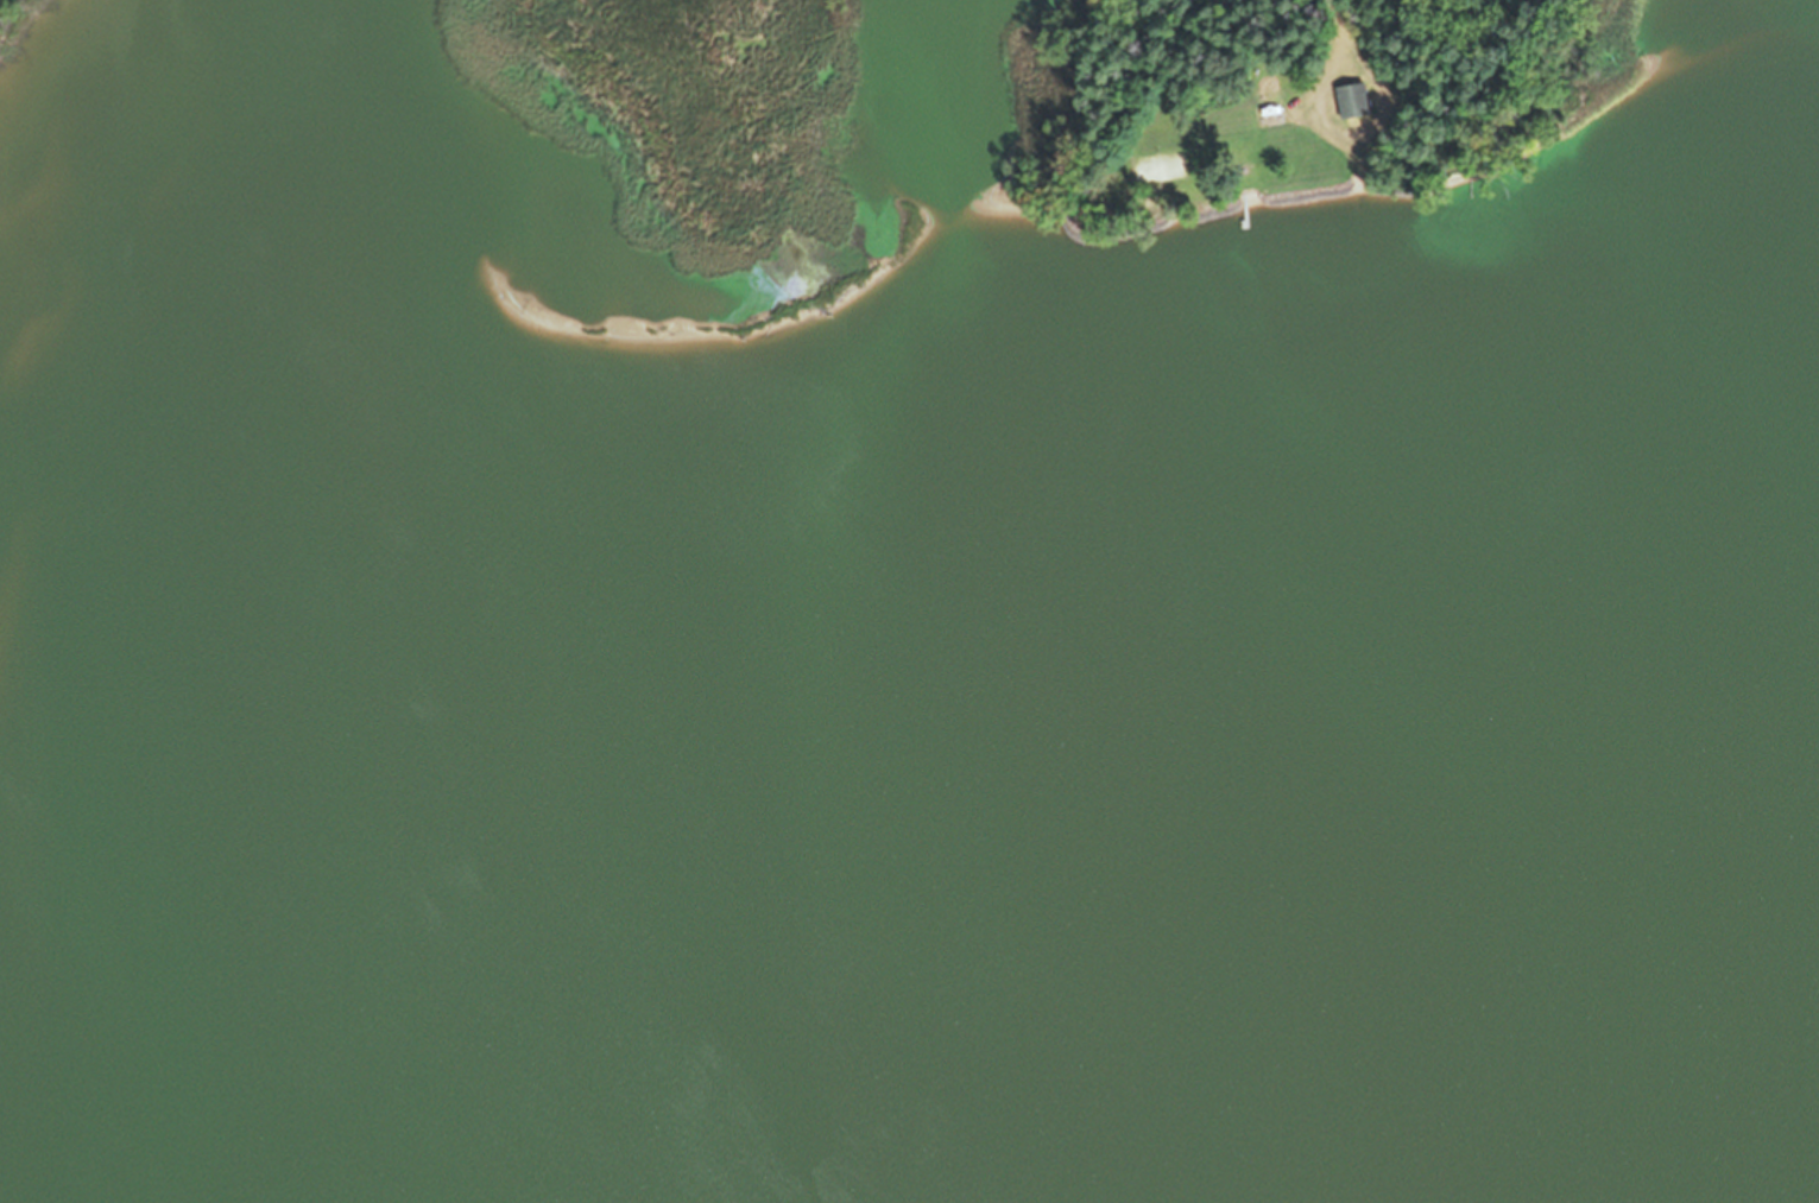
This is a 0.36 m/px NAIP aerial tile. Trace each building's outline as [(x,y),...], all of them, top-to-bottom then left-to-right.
[(1372,114),(1367,83),(1330,89),(1333,110),(1340,109),(1342,119),(1372,114)]
